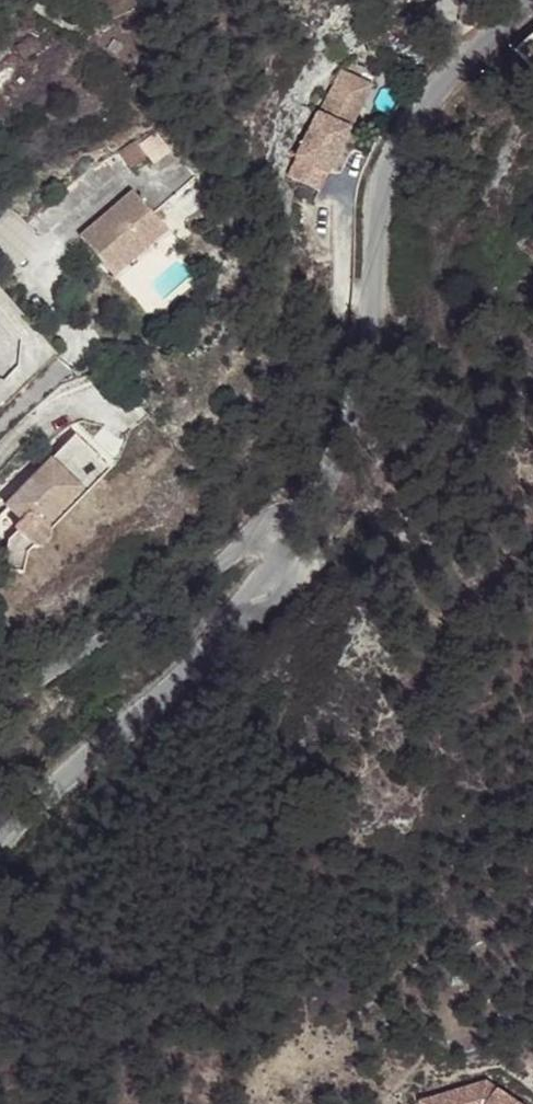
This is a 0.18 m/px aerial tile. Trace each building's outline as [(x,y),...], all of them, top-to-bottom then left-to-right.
[(321,190),(373,85),(341,69),(289,174),(321,190)] [(152,129),(117,149),(131,173),(166,153),(152,129)] [(126,193),(74,239),(109,278),(160,232),(126,193)] [(79,431),(17,506),(34,521),(26,530),(29,532),(46,546),(59,530),(53,525),(87,484),(82,480),(105,453),(79,431)] [(87,484),(53,525),(59,530),(116,463),(105,453),(82,480),(87,484)] [(46,546),(29,532),(21,541),(16,570),(37,574),(40,553),(46,546)] [(419,1100),(420,1103),(529,1103),(489,1079),(419,1100)]
